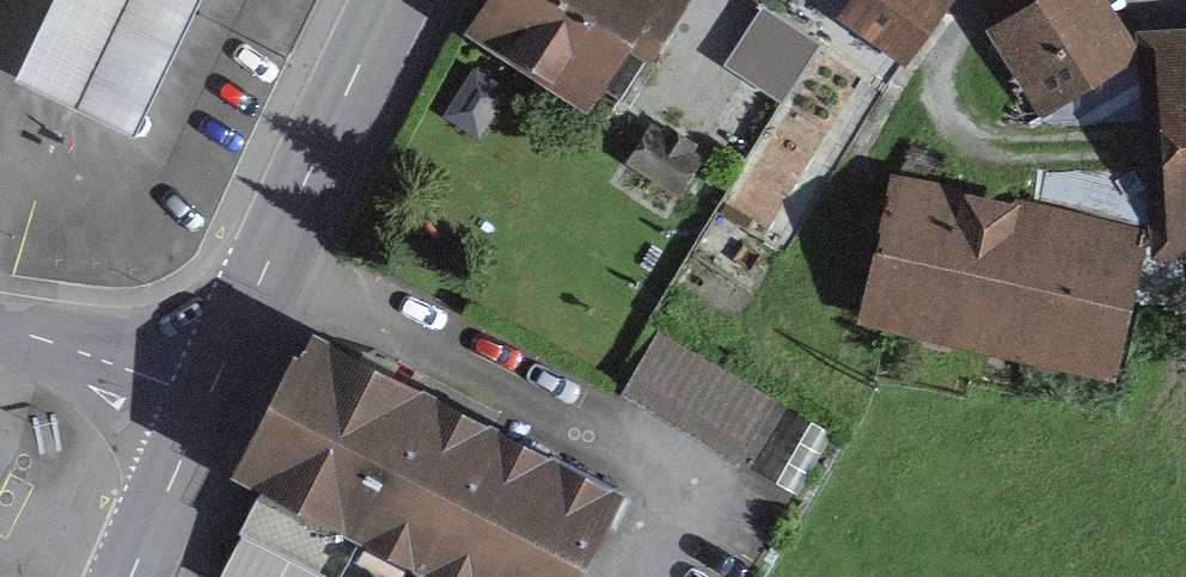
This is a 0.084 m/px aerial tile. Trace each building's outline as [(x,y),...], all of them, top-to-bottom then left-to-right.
[(585,114),(604,83),(621,94),(681,0),(483,0),(460,35),(585,114)] [(942,0),(868,0),(853,22),(907,58),(945,1),(942,0)] [(983,42),(1028,120),(1113,72),(1071,0),(1055,0),(983,42)] [(1144,56),(1152,266),(1185,265),(1185,55),(1144,56)] [(877,190),(844,332),(1098,391),(1131,249),(877,190)] [(339,576),(572,576),(612,495),(296,342),(211,515),(339,576)]
